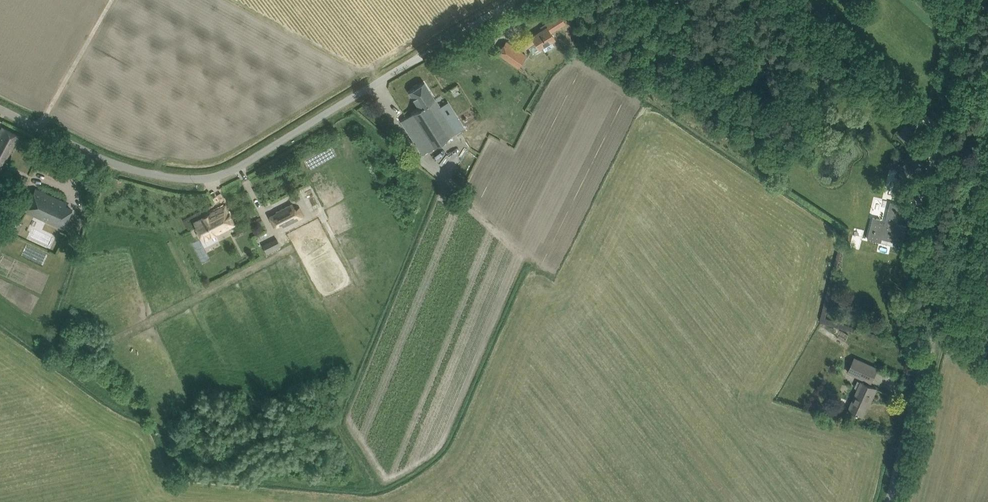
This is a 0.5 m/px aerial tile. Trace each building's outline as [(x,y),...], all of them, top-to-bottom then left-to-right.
[(564,23),(560,16),(541,27),(543,30),(537,34),(536,32),(522,41),(526,48),(534,42),(539,49),(543,47),(545,51),(554,45),(551,41),(555,39),(550,32),(564,23)] [(517,67),(525,55),(506,42),(498,53),(517,67)] [(634,71),(637,65),(626,58),(622,65),(634,71)] [(457,133),(456,132),(463,128),(458,119),(451,123),(424,82),(409,92),(419,109),(401,120),(423,155),(457,133)] [(907,125),(898,136),(908,144),(917,134),(907,125)] [(19,137),(3,128),(0,133),(0,174),(19,137)] [(908,184),(927,165),(916,153),(896,173),(908,184)] [(57,164),(55,169),(60,172),(61,171),(64,173),(66,170),(63,168),(63,167),(57,164)] [(26,210),(63,227),(71,210),(64,206),(66,203),(36,189),(32,198),(26,210)] [(902,247),(907,226),(898,224),(898,225),(894,224),(897,211),(910,215),(911,208),(890,203),(885,224),(879,222),(880,219),(873,217),(867,240),(875,242),(876,240),(902,247)] [(277,213),(270,217),(275,227),(282,223),(284,226),(304,216),(299,208),(296,210),(293,204),(276,212),(277,213)] [(211,214),(194,222),(203,239),(218,232),(218,233),(235,225),(225,206),(211,213),(211,214)] [(268,254),(281,247),(277,239),(263,246),(268,254)] [(814,299),(812,307),(819,309),(821,301),(814,299)] [(878,368),(853,357),(847,372),(871,383),(878,368)] [(871,402),(877,389),(858,380),(855,387),(858,389),(849,409),(863,415),(869,402),(871,402)]
